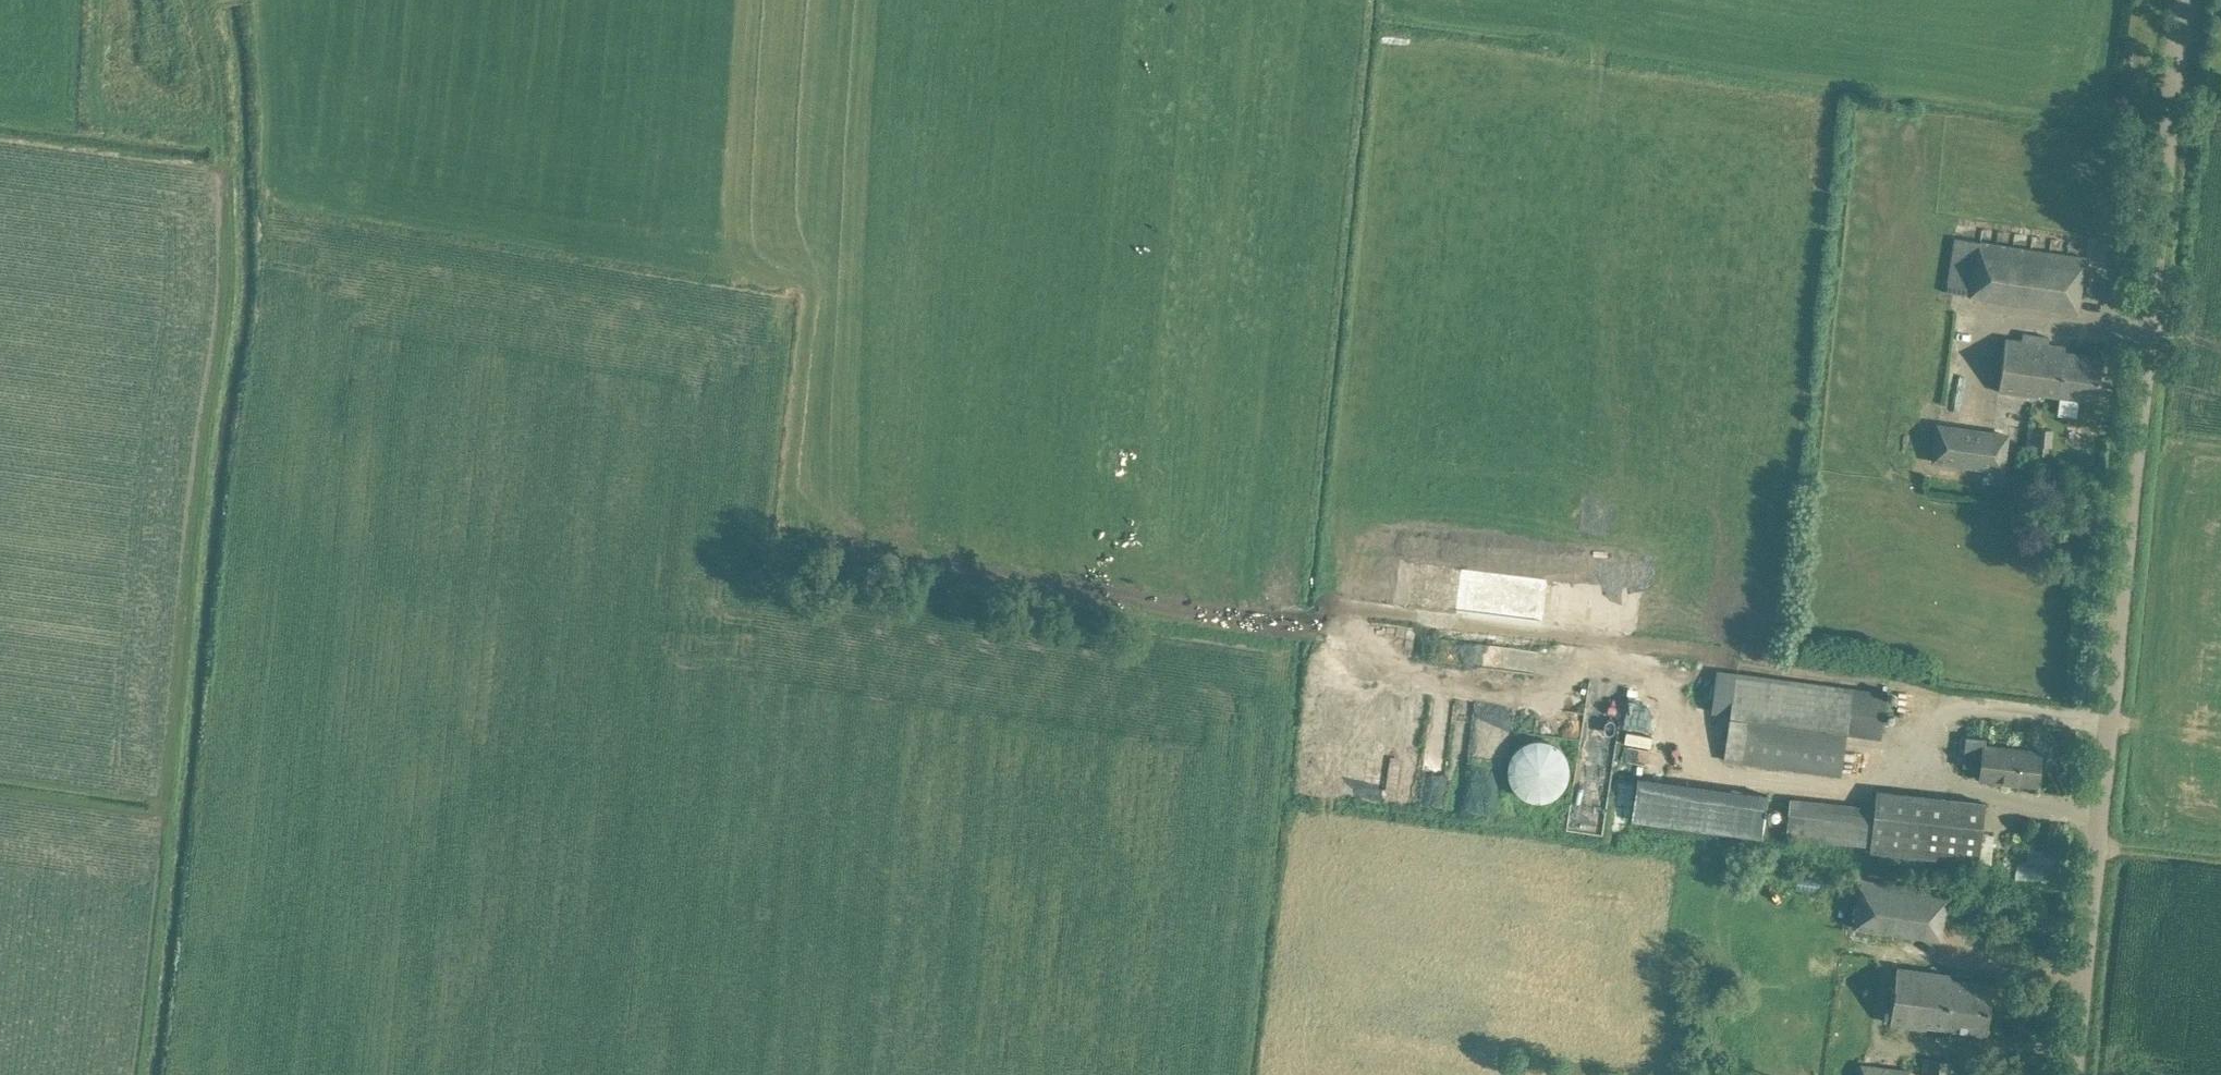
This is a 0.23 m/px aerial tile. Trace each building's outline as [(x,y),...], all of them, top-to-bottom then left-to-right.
[(1625,73),(1642,73),(1641,60),(1624,60),(1625,73)] [(1544,111),(1544,126),(1561,125),(1561,111),(1544,111)] [(2086,258),(1954,238),(1946,292),(2078,312),(2086,258)] [(2005,338),(1998,391),(2044,398),(2045,394),(2060,396),(2058,414),(2076,416),(2078,399),(2097,401),(2103,357),(2065,352),(2065,347),(2048,344),(2022,340),(2005,338)] [(1939,426),(1934,462),(2004,471),(2009,435),(1939,426)] [(2028,426),(2025,453),(2047,455),(2048,446),(2050,446),(2052,429),(2028,426)] [(1725,757),(1840,775),(1846,734),(1880,738),(1887,693),(1736,674),(1725,757)] [(1642,724),(1640,736),(1667,740),(1669,729),(1642,724)] [(2036,784),(2040,752),(1985,746),(1986,738),(1966,736),(1963,766),(1981,768),(1980,778),(2036,784)] [(1589,776),(1588,823),(1618,824),(1619,777),(1589,776)] [(1768,795),(1638,777),(1631,820),(1762,838),(1768,795)] [(1876,791),(1874,811),(1870,846),(1869,851),(1978,863),(1984,802),(1876,791)] [(1870,846),(1874,811),(1789,801),(1785,837),(1870,846)] [(1942,940),(1948,891),(1861,879),(1860,888),(1855,928),(1872,930),(1942,940)] [(1952,975),(1897,967),(1890,1023),(1926,1028),(1927,1025),(1986,1033),(1992,985),(1951,979),(1952,975)] [(1948,1062),(1924,1059),(1922,1074),(1947,1074),(1948,1062)] [(1856,1074),(1910,1074),(1911,1072),(1857,1065),(1856,1074)]
